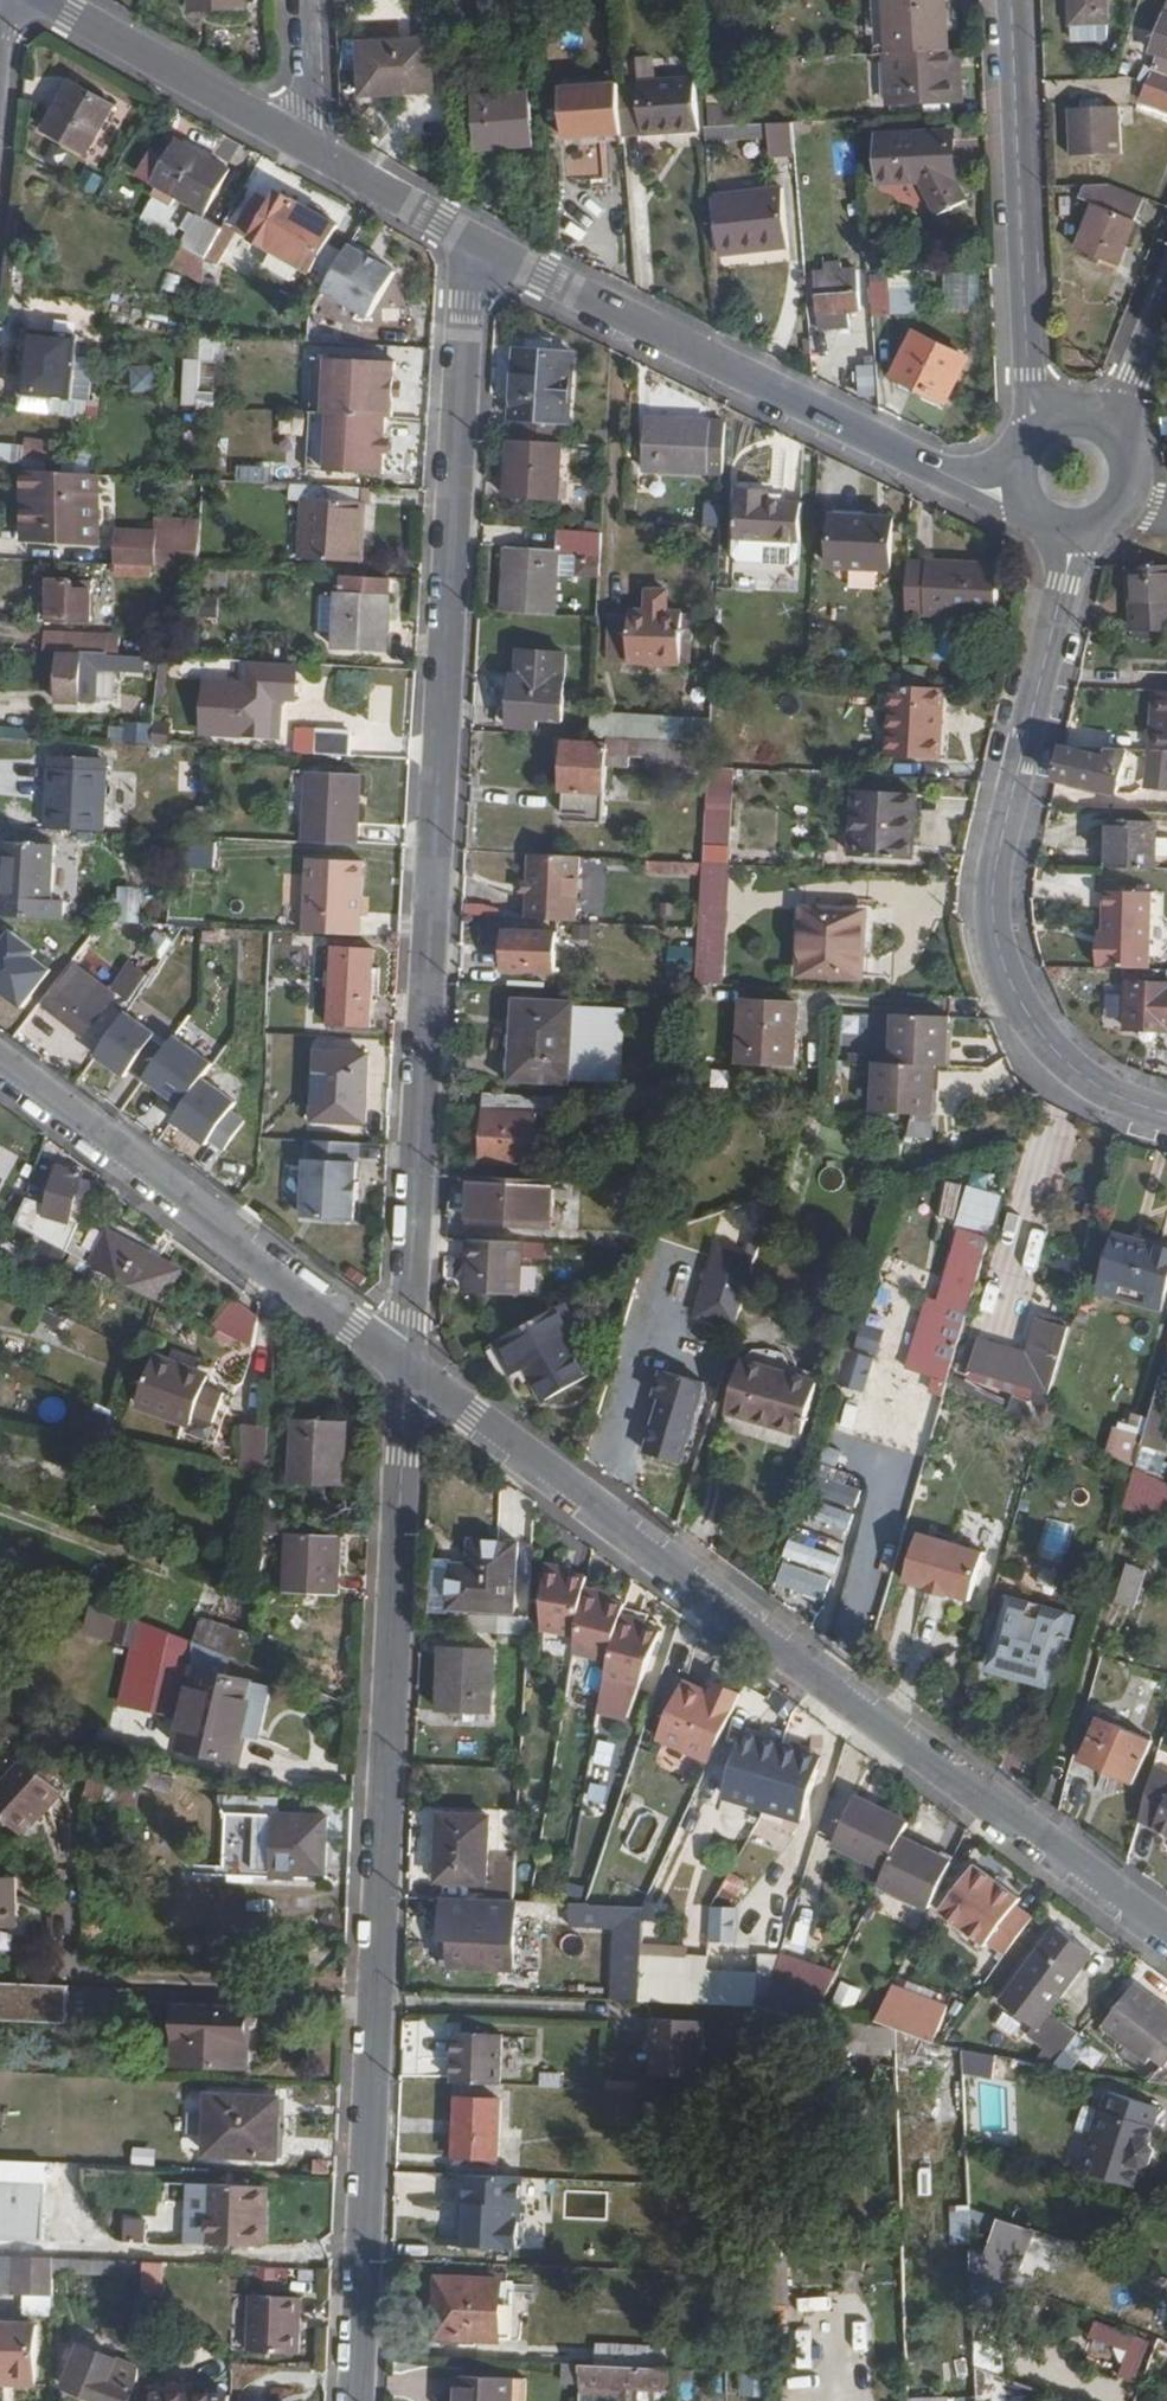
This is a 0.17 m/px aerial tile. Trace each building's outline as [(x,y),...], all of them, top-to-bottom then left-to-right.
[(246,0),(191,0),(192,9),(246,7),(246,0)] [(888,54),(950,50),(947,0),(885,0),(888,54)] [(1073,39),(1110,38),(1109,0),(1071,0),(1073,39)] [(1152,52),(1159,55),(1147,83),(1166,91),(1166,10),(1152,52)] [(431,39),(360,43),(362,96),(434,92),(431,39)] [(888,54),(885,54),(888,104),(962,100),(960,50),(888,54)] [(619,82),(623,135),(701,129),(696,78),(640,83),(639,71),(618,73),(619,82)] [(116,104),(73,82),(46,128),(86,153),(116,104)] [(619,82),(561,87),(566,140),(623,136),(623,135),(619,82)] [(1137,109),(1166,121),(1166,91),(1147,83),(1137,109)] [(531,92),(472,97),(476,150),(536,145),(531,92)] [(710,126),(736,126),(734,103),(709,105),(710,126)] [(1121,106),(1068,108),(1071,157),(1124,154),(1121,106)] [(795,151),(792,124),(769,125),(770,152),(795,151)] [(954,132),(879,135),(881,183),(922,181),(939,214),(967,201),(956,176),(954,132)] [(229,169),(179,141),(156,181),(206,210),(229,169)] [(569,176),(602,174),(601,152),(568,154),(569,176)] [(1146,197),(1109,183),(1085,184),(1080,197),(1097,204),(1079,250),(1118,265),(1146,197)] [(784,187),(714,195),(720,256),(790,247),(784,187)] [(242,224),(315,265),(340,221),(283,189),(275,203),(259,194),(242,224)] [(237,232),(217,263),(248,280),(267,251),(237,232)] [(398,272),(353,243),(326,292),(372,316),(398,272)] [(814,272),(816,294),(860,291),(858,268),(842,270),(841,262),(824,263),(825,271),(814,272)] [(166,271),(162,296),(178,298),(181,273),(166,271)] [(874,316),(892,315),(889,273),(870,274),(874,316)] [(913,274),(894,276),(897,312),(917,311),(913,274)] [(983,275),(947,274),(945,305),(982,307),(983,275)] [(816,294),(818,315),(849,313),(861,312),(860,291),(816,294)] [(818,315),(819,330),(851,327),(849,313),(818,315)] [(85,334),(32,328),(26,383),(25,407),(58,410),(59,397),(78,399),(85,334)] [(947,401),(968,357),(917,332),(895,376),(947,401)] [(525,348),(515,347),(514,418),(570,420),(571,350),(552,349),(552,337),(525,337),(525,348)] [(186,355),(184,405),(218,406),(220,356),(186,355)] [(396,391),(397,385),(397,374),(398,374),(398,363),(329,360),(327,415),(332,415),(330,472),(387,474),(388,454),(388,441),(389,418),(395,418),(396,391)] [(135,390),(155,390),(155,364),(135,364),(135,390)] [(875,366),(859,368),(861,397),(877,395),(875,366)] [(723,474),(726,421),(646,418),(643,469),(723,474)] [(560,500),(562,441),(512,438),(510,498),(560,500)] [(46,449),(21,444),(20,456),(44,460),(46,449)] [(52,474),(27,472),(23,540),(96,544),(99,476),(52,474)] [(363,564),(366,489),(306,485),(306,505),(316,506),(314,562),(363,564)] [(738,488),(737,538),(801,541),(803,502),(770,500),(770,490),(738,488)] [(894,517),(835,515),(832,565),(891,569),(894,517)] [(601,552),(602,529),(572,528),(571,545),(586,546),(585,551),(601,552)] [(120,566),(154,568),(160,568),(161,538),(122,537),(120,566)] [(201,571),(203,541),(161,538),(160,568),(198,571),(201,571)] [(507,546),(505,610),(556,613),(559,547),(507,546)] [(1000,559),(910,555),(908,607),(998,610),(1000,559)] [(120,566),(79,564),(78,572),(153,576),(154,568),(120,566)] [(1128,570),(1130,631),(1166,631),(1166,566),(1128,570)] [(389,651),(392,579),(346,577),(346,593),(340,592),(340,596),(322,595),(321,633),(339,634),(338,648),(389,651)] [(74,581),(53,580),(52,603),(42,602),(41,620),(92,622),(93,592),(74,591),(74,581)] [(653,612),(631,611),(632,624),(610,623),(609,660),(630,662),(682,665),(682,661),(692,662),(693,636),(684,635),(684,615),(671,613),(672,594),(654,593),(653,612)] [(219,606),(202,605),(202,622),(218,622),(219,606)] [(47,635),(46,651),(109,654),(118,654),(119,636),(63,634),(63,636),(47,635)] [(567,652),(520,649),(518,676),(514,676),(511,727),(537,728),(538,717),(563,719),(567,652)] [(146,672),(146,655),(118,654),(109,654),(109,657),(61,656),(59,702),(98,704),(100,670),(146,672)] [(208,732),(274,735),(275,699),(282,699),(298,700),(299,668),(248,666),(249,682),(210,681),(208,732)] [(949,760),(953,688),(904,685),(902,685),(899,757),(949,760)] [(1163,692),(1163,726),(1156,726),(1156,751),(1166,752),(1166,692),(1163,692)] [(275,699),(274,735),(280,735),(282,699),(275,699)] [(578,737),(593,738),(595,704),(581,703),(578,737)] [(155,746),(156,724),(129,721),(128,744),(155,746)] [(628,739),(710,744),(710,727),(629,722),(628,739)] [(317,754),(354,757),(355,733),(318,732),(317,754)] [(607,753),(709,759),(710,744),(628,739),(607,739),(607,745),(567,742),(563,814),(604,815),(607,753)] [(102,751),(101,743),(65,741),(64,749),(102,751)] [(1105,756),(1062,748),(1055,777),(1115,792),(1128,750),(1109,748),(1105,756)] [(127,751),(102,751),(64,749),(63,759),(127,763),(127,751)] [(61,806),(57,830),(104,833),(107,771),(61,767),(56,805),(61,806)] [(706,842),(733,843),(736,768),(710,767),(706,842)] [(311,843),(363,846),(365,776),(314,773),(311,843)] [(869,788),(867,853),(926,856),(929,792),(869,788)] [(1110,824),(1109,868),(1155,870),(1156,825),(1110,824)] [(1078,860),(1104,859),(1103,835),(1077,836),(1078,860)] [(46,901),(49,843),(0,841),(0,899),(46,901)] [(217,869),(219,844),(182,843),(182,866),(217,869)] [(580,921),(582,855),(534,854),(531,918),(580,921)] [(313,931),(367,933),(367,913),(359,912),(360,894),(368,894),(369,859),(317,857),(313,931)] [(653,874),(702,873),(702,860),(653,862),(653,874)] [(727,885),(727,863),(705,861),(703,883),(727,885)] [(700,956),(723,957),(727,885),(703,883),(701,927),(700,956)] [(119,885),(117,920),(143,921),(144,886),(119,885)] [(1100,940),(1099,963),(1153,967),(1159,892),(1111,888),(1108,928),(1108,940),(1100,940)] [(359,912),(367,913),(368,894),(360,894),(359,912)] [(45,918),(46,901),(0,899),(0,916),(45,918)] [(812,974),(872,976),(875,913),(816,910),(812,974)] [(1102,928),(1100,940),(1108,940),(1108,928),(1102,928)] [(558,932),(510,930),(508,969),(557,970),(558,932)] [(378,950),(337,948),(335,1024),(376,1026),(378,950)] [(698,980),(722,982),(723,957),(700,956),(698,980)] [(132,999),(140,988),(150,974),(134,962),(116,987),(132,999)] [(1126,979),(1125,1025),(1166,1028),(1166,982),(1126,979)] [(102,1016),(65,988),(52,1007),(89,1035),(102,1016)] [(796,999),(744,997),(742,1058),(795,1060),(796,999)] [(515,1078),(571,1080),(574,1003),(519,999),(515,1078)] [(574,1003),(571,1080),(622,1081),(624,1005),(574,1003)] [(916,1111),(949,1112),(951,1063),(962,1063),(965,1015),(908,1011),(908,1060),(892,1059),(889,1109),(916,1111)] [(125,1017),(95,1060),(126,1081),(155,1038),(125,1017)] [(176,1041),(146,1082),(168,1098),(164,1103),(180,1115),(203,1082),(214,1068),(176,1041)] [(371,1122),(374,1054),(324,1052),(320,1121),(371,1122)] [(237,1106),(203,1082),(180,1115),(173,1125),(207,1149),(237,1106)] [(564,1113),(566,1094),(488,1090),(483,1162),(534,1165),(537,1113),(564,1113)] [(912,1114),(911,1138),(935,1139),(937,1115),(912,1114)] [(364,1182),(365,1142),(314,1140),(311,1218),(362,1220),(362,1199),(366,1199),(365,1182),(364,1182)] [(24,1197),(17,1227),(65,1253),(76,1226),(70,1222),(81,1174),(57,1169),(49,1203),(24,1197)] [(526,1175),(474,1173),(471,1222),(524,1225),(526,1175)] [(1166,1283),(1166,1238),(1121,1224),(1106,1279),(1123,1284),(1127,1272),(1166,1283)] [(107,1233),(89,1266),(161,1304),(177,1274),(153,1260),(153,1258),(107,1233)] [(525,1238),(471,1235),(469,1256),(474,1256),(473,1292),(521,1295),(525,1238)] [(751,1279),(761,1251),(744,1245),(735,1274),(751,1279)] [(957,1361),(984,1270),(955,1262),(944,1302),(929,1352),(957,1361)] [(727,1305),(742,1310),(751,1279),(735,1274),(727,1305)] [(256,1352),(260,1312),(233,1298),(214,1331),(256,1352)] [(929,1352),(944,1302),(932,1298),(917,1349),(929,1352)] [(561,1306),(493,1344),(511,1377),(523,1371),(542,1404),(586,1379),(560,1336),(573,1329),(561,1306)] [(1054,1391),(1072,1326),(1042,1317),(1032,1352),(981,1337),(972,1366),(1054,1391)] [(881,1352),(885,1328),(863,1324),(860,1348),(881,1352)] [(856,1349),(847,1383),(867,1389),(876,1355),(856,1349)] [(803,1433),(819,1382),(745,1360),(729,1411),(803,1433)] [(215,1450),(236,1393),(156,1362),(137,1410),(190,1431),(187,1439),(215,1450)] [(681,1467),(705,1388),(662,1376),(656,1394),(662,1395),(644,1456),(681,1467)] [(1163,1472),(1166,1459),(1166,1378),(1165,1378),(1139,1466),(1163,1472)] [(942,1396),(945,1384),(932,1380),(928,1392),(942,1396)] [(1146,1439),(1157,1400),(1138,1395),(1128,1435),(1146,1439)] [(346,1417),(294,1416),(291,1480),(343,1482),(346,1417)] [(267,1471),(269,1426),(246,1425),(244,1470),(267,1471)] [(1138,1467),(1127,1504),(1166,1517),(1166,1480),(1138,1467)] [(829,1479),(817,1517),(852,1528),(864,1490),(829,1479)] [(341,1520),(261,1514),(260,1532),(290,1534),(287,1590),(337,1592),(341,1520)] [(1045,1519),(1040,1553),(1065,1557),(1070,1522),(1045,1519)] [(798,1534),(789,1559),(792,1561),(785,1580),(831,1597),(848,1551),(798,1534)] [(984,1556),(919,1537),(905,1585),(927,1591),(926,1594),(948,1601),(949,1598),(970,1604),(984,1556)] [(472,1574),(454,1574),(453,1606),(516,1608),(519,1540),(474,1539),(472,1564),(472,1574)] [(567,1566),(548,1562),(545,1628),(580,1635),(587,1588),(588,1577),(566,1572),(567,1566)] [(1119,1603),(1140,1610),(1153,1569),(1132,1562),(1119,1603)] [(454,1564),(454,1574),(472,1574),(472,1564),(454,1564)] [(255,1597),(208,1579),(200,1604),(253,1623),(255,1597)] [(607,1594),(587,1588),(580,1635),(578,1652),(612,1663),(623,1616),(626,1606),(605,1599),(607,1594)] [(1076,1614),(1011,1595),(991,1664),(1012,1671),(1015,1663),(1050,1673),(1062,1633),(1071,1635),(1076,1614)] [(135,1616),(114,1607),(106,1627),(126,1636),(135,1616)] [(641,1621),(623,1616),(612,1663),(608,1681),(643,1689),(662,1632),(640,1626),(641,1621)] [(203,1643),(251,1662),(252,1636),(206,1622),(199,1642),(203,1643)] [(550,1646),(574,1651),(577,1636),(553,1631),(550,1646)] [(257,1684),(262,1667),(251,1662),(203,1643),(181,1749),(240,1762),(246,1736),(247,1727),(264,1730),(272,1688),(257,1684)] [(498,1649),(447,1646),(444,1710),(495,1713),(498,1649)] [(709,1766),(741,1696),(715,1683),(710,1695),(682,1682),(657,1742),(709,1766)] [(1137,1782),(1155,1741),(1103,1718),(1085,1758),(1137,1782)] [(769,1731),(747,1725),(745,1732),(767,1738),(769,1731)] [(261,1739),(264,1730),(247,1727),(246,1736),(253,1737),(261,1739)] [(784,1735),(769,1731),(767,1738),(745,1732),(730,1788),(767,1798),(784,1735)] [(812,1743),(784,1735),(767,1798),(805,1808),(819,1757),(809,1754),(812,1743)] [(248,1763),(253,1737),(246,1736),(240,1762),(248,1763)] [(812,1743),(809,1754),(819,1757),(822,1746),(812,1743)] [(0,1778),(0,1812),(18,1828),(43,1800),(49,1805),(63,1789),(23,1754),(0,1778)] [(1158,1763),(1141,1819),(1166,1832),(1166,1767),(1158,1763)] [(88,1800),(118,1804),(121,1780),(91,1776),(88,1800)] [(889,1862),(903,1832),(911,1815),(857,1790),(836,1837),(889,1862)] [(330,1817),(229,1813),(227,1867),(327,1872),(330,1817)] [(490,1883),(493,1817),(445,1815),(441,1882),(490,1883)] [(936,1904),(959,1857),(903,1832),(889,1862),(882,1879),(936,1904)] [(996,1937),(1011,1949),(1042,1906),(983,1861),(959,1892),(1003,1926),(996,1935),(996,1937)] [(17,1895),(16,1882),(0,1881),(0,1895),(17,1895)] [(948,1907),(993,1940),(996,1937),(996,1935),(1003,1926),(959,1892),(948,1907)] [(17,1895),(0,1895),(0,1933),(16,1933),(17,1895)] [(648,1905),(594,1902),(593,1926),(647,1928),(648,1905)] [(695,1942),(711,1943),(712,1904),(696,1904),(695,1942)] [(710,1905),(707,1940),(740,1942),(743,1908),(710,1905)] [(522,1916),(460,1913),(457,1966),(520,1968),(522,1916)] [(743,1913),(741,1938),(764,1939),(765,1914),(743,1913)] [(1066,2055),(1084,2031),(1054,2009),(1098,1950),(1063,1924),(1009,1997),(1043,2023),(1036,2032),(1066,2055)] [(1009,1952),(1011,1949),(996,1937),(993,1940),(1009,1952)] [(458,1940),(447,1940),(446,1965),(457,1966),(458,1940)] [(840,1969),(784,1947),(768,2005),(820,2014),(840,1969)] [(645,1972),(644,2001),(768,2005),(777,1974),(709,1972),(709,1958),(690,1958),(689,1975),(645,1972)] [(1141,1980),(1110,2022),(1166,2067),(1166,2001),(1141,1980)] [(67,1985),(53,1985),(0,1982),(0,2019),(65,2022),(67,1985)] [(855,2009),(864,1990),(847,1982),(838,2001),(855,2009)] [(941,2027),(944,2013),(948,2002),(904,1989),(901,2001),(896,2014),(941,2027)] [(899,2028),(948,2039),(964,2018),(944,2013),(941,2027),(896,2014),(901,2001),(891,1997),(878,2024),(899,2028)] [(175,2006),(172,2064),(243,2067),(246,2007),(175,2006)] [(476,2057),(477,2020),(432,2017),(431,2055),(476,2057)] [(707,2077),(708,2019),(653,2018),(652,2076),(707,2077)] [(1024,2048),(1064,2057),(1066,2055),(1036,2032),(1024,2048)] [(1079,2037),(1070,2053),(1097,2068),(1106,2053),(1079,2037)] [(967,2049),(964,2073),(996,2077),(999,2053),(967,2049)] [(596,2087),(596,2074),(543,2073),(542,2085),(596,2087)] [(1097,2171),(1136,2187),(1143,2168),(1152,2165),(1158,2151),(1153,2142),(1147,2140),(1153,2126),(1158,2129),(1166,2109),(1117,2089),(1095,2144),(1105,2149),(1097,2171)] [(281,2158),(283,2116),(273,2116),(274,2098),(212,2096),(210,2155),(281,2158)] [(273,2116),(283,2116),(284,2098),(274,2098),(273,2116)] [(462,2099),(460,2158),(504,2160),(507,2101),(462,2099)] [(1147,2140),(1153,2142),(1158,2129),(1153,2126),(1147,2140)] [(1105,2149),(1095,2144),(1085,2167),(1097,2171),(1105,2149)] [(508,2180),(432,2178),(432,2201),(508,2204),(508,2180)] [(42,2243),(43,2180),(0,2179),(0,2241),(42,2243)] [(188,2184),(185,2244),(261,2246),(263,2187),(188,2184)] [(997,2219),(975,2210),(977,2273),(998,2280),(997,2219)] [(773,2276),(774,2250),(757,2250),(756,2275),(760,2275),(773,2276)] [(19,2291),(54,2293),(56,2268),(56,2259),(20,2257),(19,2291)] [(56,2259),(56,2268),(128,2271),(129,2262),(56,2259)] [(773,2276),(760,2275),(760,2297),(775,2297),(773,2276)] [(505,2281),(442,2278),(441,2335),(504,2338),(505,2281)] [(800,2297),(801,2313),(829,2312),(829,2296),(800,2297)] [(253,2297),(250,2351),(302,2353),(304,2299),(253,2297)] [(1087,2363),(1145,2376),(1154,2335),(1096,2322),(1087,2363)] [(37,2324),(0,2324),(0,2382),(38,2382),(37,2324)] [(139,2397),(140,2367),(81,2344),(65,2386),(101,2400),(130,2400),(134,2391),(139,2397)] [(602,2344),(601,2362),(683,2366),(683,2347),(602,2344)] [(567,2400),(582,2400),(583,2386),(582,2361),(567,2361),(567,2400)] [(582,2361),(583,2386),(629,2387),(628,2400),(683,2400),(683,2366),(601,2362),(582,2361)] [(977,2369),(979,2400),(999,2400),(998,2376),(977,2369)] [(742,2394),(767,2396),(770,2373),(744,2371),(742,2394)] [(462,2373),(461,2400),(509,2400),(511,2375),(462,2373)] [(139,2397),(134,2391),(130,2400),(139,2400),(139,2397)]
